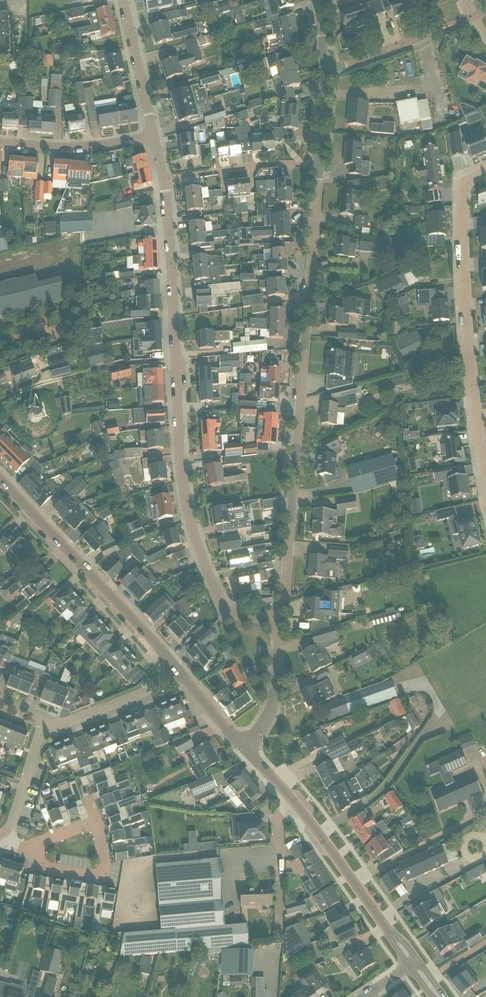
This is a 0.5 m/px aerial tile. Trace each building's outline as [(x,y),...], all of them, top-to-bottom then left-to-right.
[(147,12),(149,12),(149,14),(158,12),(158,10),(177,6),(176,0),(144,0),(147,12)] [(265,14),(266,19),(282,15),(281,10),(293,7),(291,0),(266,0),(269,13),(265,14)] [(372,3),(376,16),(386,13),(381,0),(371,0),(372,3)] [(394,0),(381,0),(386,13),(392,11),(394,18),(409,14),(409,15),(416,13),(416,11),(418,11),(415,0),(408,0),(402,2),(395,4),(394,0)] [(228,1),(218,4),(220,11),(230,8),(228,1)] [(340,13),(345,29),(357,25),(358,27),(365,25),(364,23),(374,20),(368,4),(340,13)] [(85,17),(83,8),(66,11),(68,20),(85,17)] [(232,10),(237,27),(245,24),(240,8),(232,10)] [(89,19),(91,27),(112,22),(110,9),(97,12),(97,13),(88,14),(89,19)] [(10,53),(8,13),(0,14),(0,53),(10,53)] [(273,36),(296,31),(293,18),(283,20),(282,15),(266,19),(252,23),(254,31),(271,27),(273,36)] [(89,34),(91,41),(115,35),(112,22),(91,27),(77,30),(79,37),(85,36),(85,35),(89,34)] [(170,33),(167,23),(151,27),(156,46),(198,34),(195,26),(185,28),(186,29),(170,33)] [(374,30),(377,39),(383,37),(380,28),(374,30)] [(274,49),(276,56),(291,52),(293,52),(292,46),(299,45),(296,31),(273,36),(266,37),(268,46),(278,44),(279,48),(274,49)] [(180,68),(203,62),(198,48),(211,44),(208,36),(185,42),(189,57),(178,60),(177,59),(161,63),(166,80),(182,76),(180,68)] [(68,52),(67,44),(56,45),(57,53),(59,52),(68,52)] [(240,48),(231,50),(234,60),(243,58),(240,48)] [(280,79),(296,74),(299,73),(297,66),(294,67),(292,60),(293,60),(291,52),(276,56),(266,59),(269,69),(277,67),(280,79)] [(79,62),(92,59),(91,53),(78,54),(79,62)] [(98,55),(97,55),(100,68),(101,68),(109,66),(110,74),(111,74),(112,78),(120,76),(120,72),(123,71),(120,56),(109,59),(108,53),(98,55)] [(23,56),(9,57),(9,63),(11,70),(21,69),(23,62),(23,56)] [(43,57),(44,67),(53,66),(52,56),(43,57)] [(468,60),(462,70),(471,76),(467,82),(476,87),(480,81),(485,85),(485,68),(478,63),(477,65),(468,60)] [(242,66),(237,67),(239,72),(244,89),(249,87),(242,66)] [(199,79),(201,86),(219,81),(217,73),(199,79)] [(300,86),(296,74),(280,79),(273,81),(275,90),(276,90),(279,101),(292,98),(295,97),(292,89),(300,86)] [(51,75),(51,83),(61,84),(62,76),(51,75)] [(112,91),(123,88),(121,76),(110,79),(112,91)] [(111,86),(109,79),(102,81),(102,85),(107,87),(111,86)] [(50,91),(49,91),(48,107),(48,108),(55,108),(61,109),(62,92),(62,84),(61,84),(51,83),(50,91)] [(86,105),(84,90),(82,84),(76,85),(79,106),(86,105)] [(196,103),(193,93),(199,91),(198,86),(183,91),(183,92),(170,96),(172,101),(170,101),(172,108),(174,108),(174,109),(196,103)] [(91,89),(84,90),(86,105),(87,112),(95,110),(94,106),(91,89)] [(2,119),(2,129),(17,129),(17,114),(24,115),(25,98),(25,94),(19,94),(19,98),(18,98),(18,105),(11,105),(3,105),(3,108),(3,116),(2,116),(2,119)] [(25,98),(24,115),(30,115),(29,132),(41,133),(43,110),(34,109),(34,102),(33,98),(25,98)] [(282,119),(297,120),(298,109),(291,108),(292,98),(279,101),(278,102),(278,108),(281,108),(283,108),(282,119)] [(401,125),(421,121),(417,100),(397,104),(401,125)] [(204,101),(196,103),(174,109),(175,111),(173,111),(175,118),(177,118),(178,123),(191,119),(192,121),(200,118),(197,107),(205,105),(204,101)] [(42,102),(34,102),(34,109),(43,110),(42,102)] [(367,126),(369,103),(350,102),(348,125),(367,126)] [(115,106),(119,126),(137,123),(134,103),(115,106)] [(64,106),(66,113),(75,111),(75,109),(74,104),(64,106)] [(475,108),(464,104),(461,105),(465,117),(477,112),(475,108)] [(100,129),(119,126),(115,106),(97,109),(100,129)] [(255,109),(258,117),(261,115),(263,115),(266,114),(263,106),(255,109)] [(75,111),(66,113),(69,134),(85,131),(82,108),(75,109),(75,111)] [(223,109),(203,116),(206,124),(212,122),(223,119),(225,118),(223,109)] [(55,111),(43,110),(41,133),(53,134),(54,120),(55,111)] [(242,122),(245,121),(243,112),(236,115),(239,123),(242,122)] [(481,113),(473,116),(476,123),(484,120),(481,113)] [(212,122),(213,130),(225,128),(223,119),(212,122)] [(296,131),(297,120),(282,119),(281,129),(273,129),(283,141),(289,141),(290,131),(296,131)] [(245,121),(242,122),(242,128),(244,142),(250,142),(250,144),(252,154),(263,153),(260,137),(258,121),(247,125),(245,121)] [(395,123),(384,122),(384,125),(372,124),(371,132),(394,134),(395,123)] [(235,132),(225,134),(226,141),(226,142),(229,158),(240,156),(238,146),(238,143),(244,142),(242,128),(235,129),(235,132)] [(484,157),(485,156),(485,140),(484,136),(466,143),(466,144),(462,145),(460,134),(449,135),(452,156),(463,155),(463,154),(469,152),(472,159),(483,155),(484,157)] [(179,137),(180,148),(197,147),(195,135),(179,137)] [(271,135),(260,137),(263,153),(274,151),(271,135)] [(214,142),(209,142),(211,155),(211,158),(217,157),(218,160),(229,158),(226,142),(226,141),(215,143),(214,142)] [(362,162),(364,146),(346,145),(345,164),(350,165),(349,174),(361,175),(362,177),(370,177),(371,163),(362,162)] [(197,147),(180,148),(182,160),(198,158),(197,147)] [(438,190),(443,189),(442,177),(446,176),(444,166),(440,167),(437,147),(432,148),(432,147),(429,147),(429,148),(424,149),(426,159),(423,159),(425,169),(427,169),(430,191),(435,190),(436,191),(438,190)] [(134,174),(138,173),(137,173),(149,170),(145,155),(124,161),(126,169),(132,168),(134,174)] [(9,169),(8,177),(14,177),(22,178),(23,171),(24,159),(10,158),(9,169)] [(39,161),(24,159),(23,171),(22,178),(31,179),(37,180),(38,171),(39,161)] [(55,161),(54,171),(53,181),(59,181),(59,182),(67,182),(69,163),(55,161)] [(69,163),(67,182),(67,189),(56,215),(88,212),(88,207),(89,187),(91,174),(91,164),(69,163)] [(123,176),(119,163),(106,167),(109,179),(114,177),(114,178),(123,176)] [(134,189),(143,186),(153,184),(149,170),(137,173),(138,173),(140,181),(133,183),(134,189)] [(379,181),(380,191),(388,190),(387,180),(379,181)] [(8,193),(7,181),(0,181),(1,193),(2,193),(8,193)] [(249,181),(238,182),(239,198),(246,197),(251,197),(249,181)] [(264,187),(259,188),(259,194),(267,193),(275,193),(291,192),(290,181),(275,182),(264,182),(264,187)] [(342,197),(341,214),(350,215),(354,216),(355,206),(359,206),(359,204),(359,200),(362,200),(363,193),(364,181),(349,182),(348,191),(346,191),(345,198),(342,197)] [(44,195),(44,183),(36,182),(34,203),(43,203),(44,195)] [(239,198),(238,182),(227,183),(228,199),(239,198)] [(52,183),(44,183),(44,195),(51,195),(52,183)] [(186,200),(203,199),(201,188),(185,189),(186,200)] [(125,197),(123,190),(114,193),(115,199),(125,197)] [(208,199),(216,198),(222,197),(221,191),(207,192),(208,199)] [(276,208),(276,204),(291,203),(291,192),(275,193),(267,193),(268,208),(276,208)] [(129,197),(114,201),(116,211),(132,207),(129,197)] [(203,199),(186,200),(188,212),(204,210),(203,199)] [(154,207),(134,208),(135,215),(141,214),(142,226),(156,225),(154,207)] [(263,210),(257,211),(257,218),(264,218),(264,228),(289,227),(288,215),(278,216),(276,216),(276,210),(263,210)] [(59,215),(59,234),(84,233),(83,214),(59,215)] [(430,225),(430,235),(413,235),(413,247),(439,247),(439,236),(446,236),(446,214),(428,214),(428,225),(430,225)] [(356,216),(355,228),(367,229),(368,217),(356,216)] [(189,224),(190,235),(206,233),(204,223),(204,222),(189,224)] [(385,239),(392,240),(385,222),(379,225),(385,239)] [(45,223),(45,234),(55,234),(55,223),(45,223)] [(238,230),(239,246),(253,246),(252,235),(264,234),(264,237),(273,236),(273,239),(289,238),(289,227),(264,228),(254,228),(250,229),(238,229),(238,230)] [(230,230),(221,231),(221,232),(212,233),(206,233),(190,235),(191,246),(197,246),(197,251),(214,250),(213,240),(230,238),(230,248),(239,248),(239,246),(238,230),(230,230)] [(362,241),(348,240),(338,239),(337,256),(347,257),(355,258),(356,250),(361,251),(361,252),(382,255),(382,253),(391,254),(392,240),(385,239),(362,236),(362,241)] [(144,256),(158,255),(157,241),(138,242),(138,247),(144,247),(144,256)] [(274,245),(264,245),(264,256),(264,262),(270,262),(286,261),(286,250),(276,250),(274,250),(274,245)] [(239,248),(230,248),(224,249),(225,256),(239,254),(239,248)] [(133,266),(139,265),(139,271),(158,270),(158,255),(144,256),(138,256),(138,257),(133,257),(133,266)] [(202,257),(192,258),(194,270),(224,266),(223,260),(223,258),(217,258),(217,257),(210,257),(210,256),(208,257),(202,257)] [(270,273),(276,273),(286,273),(286,261),(270,262),(264,262),(255,262),(255,271),(270,271),(270,273)] [(225,275),(224,266),(194,270),(195,281),(197,280),(210,279),(211,279),(210,277),(219,276),(225,275)] [(120,279),(134,277),(133,268),(119,270),(120,279)] [(253,270),(240,271),(240,281),(253,281),(253,270)] [(37,284),(35,274),(0,282),(0,315),(42,305),(43,307),(66,301),(60,279),(37,284)] [(397,274),(376,284),(382,300),(404,290),(403,288),(409,285),(404,276),(399,279),(397,274)] [(211,279),(210,279),(210,286),(220,285),(219,276),(210,277),(211,279)] [(147,288),(148,297),(159,296),(159,281),(140,282),(140,288),(147,288)] [(268,297),(275,297),(285,296),(283,281),(259,283),(260,289),(268,289),(268,297)] [(199,293),(196,293),(197,307),(199,307),(207,307),(212,306),(216,306),(216,299),(216,297),(226,297),(225,294),(231,293),(241,292),(240,283),(220,285),(210,286),(211,292),(199,293)] [(434,320),(450,319),(448,300),(436,301),(436,289),(419,290),(418,291),(419,306),(433,305),(434,320)] [(135,296),(134,290),(121,293),(123,300),(131,298),(131,297),(135,296)] [(262,295),(241,298),(243,308),(251,307),(263,305),(262,295)] [(137,309),(129,309),(130,319),(150,319),(150,312),(160,311),(159,296),(148,297),(137,297),(137,309)] [(406,297),(399,300),(401,308),(408,305),(406,297)] [(340,326),(342,326),(342,325),(348,326),(349,316),(358,316),(364,317),(365,310),(371,311),(372,302),(360,300),(354,300),(344,299),(343,311),(331,309),(331,317),(330,317),(328,318),(328,322),(329,324),(330,324),(330,325),(340,326)] [(251,307),(252,315),(266,312),(267,304),(263,305),(251,307)] [(268,324),(283,325),(284,311),(271,310),(270,318),(266,317),(266,321),(249,320),(249,323),(257,323),(256,324),(262,324),(268,324)] [(136,332),(136,339),(161,337),(161,323),(135,324),(136,332)] [(283,339),(283,325),(268,324),(262,324),(256,324),(257,323),(249,323),(249,329),(260,330),(260,337),(269,338),(283,339)] [(393,323),(392,335),(401,336),(402,323),(400,323),(393,323)] [(85,339),(86,347),(95,345),(93,336),(100,335),(102,335),(99,324),(85,327),(87,339),(85,339)] [(339,339),(367,340),(367,334),(358,334),(358,331),(339,330),(339,339)] [(417,331),(396,341),(403,358),(425,347),(419,335),(417,331)] [(213,332),(208,332),(198,333),(199,350),(214,349),(214,343),(229,342),(229,341),(229,333),(213,334),(213,332)] [(100,335),(93,336),(95,345),(102,344),(100,335)] [(161,337),(136,339),(133,339),(134,357),(144,357),(144,353),(162,352),(161,337)] [(250,352),(250,343),(249,337),(245,338),(240,338),(241,343),(232,344),(234,354),(250,352)] [(250,343),(250,352),(266,351),(265,341),(250,343)] [(387,350),(387,353),(393,354),(394,343),(382,342),(382,350),(387,350)] [(95,345),(86,347),(86,348),(90,365),(107,360),(105,350),(103,344),(102,344),(95,345)] [(328,352),(326,375),(336,376),(340,376),(339,388),(353,384),(353,377),(354,377),(355,355),(345,354),(338,353),(328,352)] [(198,370),(199,386),(211,386),(226,385),(225,374),(231,374),(231,369),(239,368),(239,355),(218,356),(219,369),(198,370)] [(11,374),(12,375),(16,384),(42,374),(37,363),(11,374)] [(68,363),(50,368),(53,378),(70,373),(68,363)] [(120,368),(110,371),(112,379),(131,376),(129,367),(120,368)] [(267,384),(278,385),(280,369),(261,368),(260,374),(268,374),(267,384)] [(143,371),(144,377),(144,387),(151,387),(163,387),(162,370),(143,371)] [(112,382),(114,391),(121,390),(119,381),(112,382)] [(259,395),(259,400),(267,401),(277,402),(278,385),(267,384),(260,384),(259,395)] [(211,386),(199,386),(200,402),(219,401),(219,396),(211,396),(211,386)] [(144,387),(139,387),(140,407),(152,407),(152,403),(163,403),(163,387),(151,387),(144,387)] [(336,393),(339,405),(346,406),(346,407),(358,404),(356,396),(359,395),(357,387),(336,393)] [(61,416),(71,415),(69,398),(60,399),(61,416)] [(257,409),(257,400),(239,399),(239,401),(239,408),(240,408),(241,408),(243,408),(256,408),(257,409)] [(459,421),(458,411),(451,412),(450,409),(451,409),(450,400),(431,402),(433,414),(437,414),(438,429),(439,431),(448,430),(448,427),(457,426),(457,421),(459,421)] [(109,409),(119,409),(118,401),(108,401),(109,409)] [(345,414),(346,407),(346,406),(339,405),(324,404),(322,424),(332,425),(337,425),(338,414),(345,414)] [(36,422),(37,422),(38,421),(39,421),(40,420),(41,419),(42,418),(42,417),(42,416),(43,414),(42,413),(42,412),(42,411),(41,410),(41,409),(40,409),(39,408),(38,407),(37,407),(36,407),(35,407),(34,407),(33,407),(32,407),(31,407),(31,408),(30,409),(29,409),(29,410),(28,411),(28,412),(27,413),(27,414),(27,416),(28,417),(28,418),(29,419),(30,420),(31,421),(33,422),(34,422),(35,422),(36,422)] [(164,423),(163,411),(146,412),(146,410),(138,410),(138,418),(134,418),(134,425),(164,423)] [(264,429),(276,430),(277,416),(258,415),(258,420),(265,421),(264,429)] [(104,434),(99,422),(92,425),(96,437),(104,434)] [(201,423),(202,438),(214,437),(213,428),(220,428),(220,422),(201,423)] [(384,423),(377,431),(385,437),(391,429),(384,423)] [(119,433),(117,425),(106,428),(108,436),(119,433)] [(276,430),(264,429),(264,438),(256,438),(256,443),(258,443),(270,444),(275,444),(276,430)] [(264,438),(264,429),(257,429),(256,438),(264,438)] [(146,442),(147,450),(162,449),(161,433),(148,434),(148,432),(139,432),(140,442),(146,442)] [(0,440),(0,457),(16,473),(27,462),(32,458),(34,455),(25,446),(22,448),(7,433),(0,440)] [(444,462),(450,462),(455,461),(455,462),(463,461),(463,460),(465,460),(464,453),(464,451),(462,451),(460,440),(452,441),(451,436),(451,435),(435,437),(436,446),(437,453),(443,453),(444,462)] [(221,436),(214,437),(202,438),(203,452),(222,451),(221,436)] [(77,439),(80,446),(86,444),(83,437),(77,439)] [(330,440),(321,444),(321,445),(322,445),(324,450),(324,458),(319,458),(318,475),(325,475),(327,484),(342,479),(339,468),(335,468),(336,456),(334,451),(340,448),(335,437),(330,440)] [(99,445),(103,455),(111,452),(107,442),(99,445)] [(270,444),(258,443),(257,452),(270,452),(270,444)] [(225,458),(242,456),(242,454),(241,447),(241,444),(228,446),(224,446),(224,451),(225,458)] [(241,447),(242,454),(257,453),(256,445),(241,447)] [(116,460),(125,459),(143,458),(142,449),(124,450),(124,452),(113,452),(114,455),(116,460)] [(354,494),(400,480),(392,454),(346,468),(354,494)] [(114,455),(107,458),(112,472),(119,469),(116,460),(114,455)] [(224,466),(241,464),(240,457),(223,458),(224,466)] [(151,481),(155,481),(165,480),(164,465),(156,466),(155,458),(142,459),(143,471),(150,470),(151,481)] [(116,460),(119,469),(123,478),(130,475),(125,459),(116,460)] [(88,476),(98,471),(95,463),(84,468),(88,476)] [(30,495),(42,484),(37,479),(40,477),(45,475),(41,466),(40,465),(20,484),(21,485),(30,495)] [(221,465),(214,467),(205,468),(207,486),(245,480),(244,475),(239,475),(238,474),(223,476),(221,465)] [(469,489),(468,484),(467,478),(467,477),(453,479),(451,468),(433,471),(434,480),(435,480),(435,483),(446,481),(448,489),(450,489),(452,499),(452,500),(470,497),(470,496),(469,489)] [(123,478),(119,469),(112,472),(117,488),(125,485),(123,478)] [(42,484),(30,495),(41,507),(53,496),(58,491),(49,480),(46,481),(42,484)] [(64,520),(75,509),(70,504),(88,487),(82,481),(76,483),(74,480),(58,496),(63,501),(54,509),(64,520)] [(124,487),(119,489),(123,500),(129,498),(124,487)] [(157,520),(162,519),(172,517),(170,505),(168,506),(166,497),(166,496),(149,500),(151,510),(155,509),(157,520)] [(263,511),(276,509),(275,500),(262,502),(263,511)] [(337,503),(339,511),(358,509),(357,501),(337,503)] [(88,527),(96,521),(96,520),(86,509),(81,504),(75,509),(64,520),(74,531),(83,522),(88,527)] [(221,508),(211,510),(214,526),(223,525),(225,525),(225,527),(223,528),(224,533),(236,531),(248,529),(251,528),(249,519),(235,522),(234,514),(242,513),(241,505),(221,508)] [(415,514),(422,513),(421,506),(414,508),(415,514)] [(455,507),(435,512),(438,522),(457,517),(455,507)] [(97,515),(103,521),(111,516),(107,509),(97,515)] [(333,536),(341,537),(342,527),(333,526),(334,518),(343,517),(344,510),(339,511),(338,511),(334,511),(315,510),(313,536),(332,538),(333,536)] [(463,550),(481,545),(479,535),(478,529),(477,530),(475,519),(459,523),(458,519),(450,521),(454,535),(460,534),(463,550)] [(138,521),(123,528),(130,544),(145,538),(138,521)] [(89,532),(82,539),(95,553),(99,549),(103,559),(120,551),(115,542),(106,547),(100,540),(107,534),(110,531),(103,524),(100,527),(93,533),(91,531),(89,532)] [(251,528),(252,536),(255,535),(265,534),(264,526),(254,528),(251,528)] [(167,548),(169,547),(179,545),(179,544),(181,543),(179,537),(177,538),(175,530),(157,535),(159,542),(165,541),(167,548)] [(236,531),(224,533),(225,538),(218,539),(220,552),(234,550),(240,549),(238,535),(237,535),(236,531)] [(12,537),(9,534),(6,537),(4,535),(0,539),(0,549),(5,554),(9,550),(21,562),(26,557),(24,556),(27,553),(22,548),(26,544),(16,533),(12,537)] [(136,543),(127,548),(132,553),(131,553),(132,554),(131,554),(141,565),(144,568),(150,564),(147,558),(136,543)] [(240,568),(255,565),(253,554),(266,552),(264,545),(240,549),(234,550),(235,555),(228,556),(230,569),(240,568)] [(327,578),(327,571),(335,571),(335,567),(336,567),(337,560),(348,561),(349,549),(330,548),(330,559),(327,559),(327,558),(311,557),(310,577),(325,578),(327,578)] [(102,571),(111,580),(123,569),(120,566),(131,556),(124,549),(120,551),(103,559),(102,560),(97,565),(102,571)] [(151,565),(168,557),(164,550),(152,555),(147,558),(150,564),(151,565)] [(172,555),(175,562),(186,557),(183,550),(172,555)] [(240,586),(241,593),(250,591),(249,585),(259,583),(267,581),(265,571),(273,570),(271,562),(264,563),(240,568),(241,573),(237,573),(239,587),(240,586)] [(139,602),(158,584),(144,568),(137,575),(135,572),(121,584),(139,602)] [(46,576),(47,575),(44,572),(42,572),(41,571),(32,578),(35,581),(21,593),(28,601),(35,595),(37,597),(52,584),(46,576)] [(0,585),(0,590),(5,586),(12,595),(15,593),(25,585),(17,576),(6,582),(0,585)] [(69,590),(64,595),(59,591),(50,599),(57,606),(54,609),(61,616),(78,599),(69,590)] [(312,634),(328,629),(329,618),(339,618),(340,599),(339,599),(340,591),(326,590),(325,601),(308,600),(306,621),(313,621),(312,634)] [(181,613),(193,606),(188,597),(175,605),(171,608),(161,598),(143,614),(153,625),(163,616),(169,621),(176,616),(177,615),(181,613)] [(78,625),(85,618),(81,614),(87,609),(78,599),(61,616),(67,622),(69,620),(76,627),(78,625)] [(194,607),(193,606),(181,613),(177,615),(176,616),(179,619),(168,629),(179,641),(191,630),(183,622),(196,610),(194,607)] [(31,621),(31,613),(23,613),(23,614),(19,614),(17,616),(21,621),(31,621)] [(389,622),(387,614),(369,618),(373,626),(389,622)] [(16,616),(9,621),(12,627),(20,622),(16,616)] [(90,623),(85,618),(78,625),(84,631),(79,636),(86,643),(104,627),(95,618),(90,623)] [(197,639),(206,631),(202,626),(193,634),(197,639)] [(104,627),(86,643),(99,657),(100,656),(111,646),(107,641),(112,636),(104,627)] [(334,627),(328,629),(312,634),(316,647),(304,653),(314,673),(323,669),(332,664),(323,645),(338,640),(334,627)] [(190,652),(187,654),(193,660),(194,659),(203,669),(207,666),(211,662),(210,661),(213,659),(205,650),(206,649),(203,646),(215,635),(210,628),(206,631),(197,639),(194,642),(197,646),(190,652)] [(54,642),(50,639),(46,645),(51,648),(54,642)] [(10,660),(13,652),(15,647),(0,641),(0,668),(4,659),(9,662),(10,660)] [(113,670),(114,669),(130,655),(121,645),(115,650),(111,646),(100,656),(113,670)] [(223,657),(225,662),(233,657),(232,655),(230,649),(224,653),(223,657)] [(365,649),(354,655),(358,663),(369,657),(365,649)] [(138,664),(130,655),(114,669),(129,684),(132,681),(135,684),(142,677),(138,672),(140,671),(140,670),(137,673),(133,669),(138,664)] [(225,662),(221,664),(225,670),(223,672),(232,690),(233,689),(236,688),(245,683),(235,664),(233,657),(225,662)] [(17,692),(27,667),(10,660),(9,662),(10,662),(4,676),(10,678),(6,687),(17,692)] [(32,687),(38,689),(43,675),(44,673),(38,671),(37,671),(27,667),(17,692),(29,696),(32,687)] [(75,667),(69,672),(73,676),(79,671),(75,667)] [(50,676),(44,673),(43,675),(38,689),(43,691),(40,700),(51,705),(60,682),(49,678),(50,676)] [(80,677),(76,681),(83,687),(87,684),(80,677)] [(398,697),(392,682),(392,681),(344,698),(344,699),(333,703),(334,704),(324,707),(329,722),(398,697)] [(76,692),(67,688),(67,687),(65,686),(66,684),(60,682),(51,705),(62,709),(66,700),(71,703),(76,692)] [(310,709),(321,703),(330,699),(325,689),(327,688),(324,682),(319,684),(301,693),(310,709)] [(219,695),(214,698),(219,704),(220,704),(229,717),(251,701),(241,687),(235,692),(234,693),(223,701),(219,695)] [(90,703),(87,696),(80,700),(84,706),(90,703)] [(168,703),(175,722),(183,719),(187,728),(186,728),(188,735),(191,735),(200,731),(197,724),(195,725),(190,711),(185,712),(180,699),(168,703)] [(399,699),(390,702),(397,718),(405,714),(399,699)] [(160,718),(154,720),(158,732),(161,739),(163,745),(171,743),(172,742),(171,740),(168,732),(177,728),(175,722),(168,703),(156,708),(160,718)] [(144,712),(132,717),(138,732),(145,730),(146,734),(151,732),(152,735),(155,741),(161,739),(158,732),(154,720),(148,722),(144,712)] [(413,713),(405,718),(413,730),(420,726),(413,713)] [(140,736),(138,732),(132,717),(120,721),(124,731),(118,733),(123,746),(129,743),(128,741),(140,736)] [(18,729),(8,725),(1,742),(7,744),(6,746),(10,748),(18,729)] [(109,726),(97,730),(103,746),(104,750),(115,745),(116,748),(123,746),(118,733),(113,736),(109,726)] [(18,729),(10,748),(14,750),(15,747),(21,750),(28,733),(18,729)] [(89,745),(83,747),(87,759),(93,757),(92,754),(97,752),(96,749),(103,746),(97,730),(85,735),(89,745)] [(321,759),(347,746),(343,738),(330,745),(325,737),(323,738),(320,730),(307,737),(308,739),(304,741),(311,755),(317,751),(321,759)] [(456,738),(461,750),(474,745),(469,732),(456,738)] [(173,744),(179,755),(194,746),(188,736),(173,744)] [(73,739),(61,744),(69,763),(77,760),(81,769),(90,766),(87,759),(83,747),(77,749),(73,739)] [(190,769),(198,782),(208,778),(204,771),(219,762),(213,750),(214,749),(211,743),(209,744),(209,742),(192,752),(199,763),(190,769)] [(69,763),(61,744),(49,748),(53,758),(47,760),(52,773),(58,770),(57,768),(69,763)] [(351,752),(347,746),(321,759),(324,765),(318,769),(327,788),(333,784),(336,789),(344,785),(342,780),(338,774),(344,771),(338,759),(351,752)] [(390,758),(396,754),(392,748),(386,752),(390,758)] [(439,762),(426,767),(430,777),(440,773),(445,787),(455,782),(451,774),(458,771),(468,766),(461,750),(438,761),(439,762)] [(119,755),(121,761),(127,759),(125,753),(119,755)] [(92,772),(101,769),(98,763),(90,766),(92,772)] [(110,768),(86,777),(89,786),(94,784),(97,793),(104,790),(117,785),(110,768)] [(237,796),(252,784),(251,783),(251,781),(250,779),(248,779),(242,772),(233,779),(231,777),(224,783),(228,787),(224,790),(232,800),(235,797),(237,796)] [(455,782),(445,787),(430,794),(439,813),(483,793),(474,774),(455,782)] [(211,777),(208,778),(198,782),(188,786),(193,797),(216,788),(211,777)] [(356,778),(344,785),(336,789),(329,792),(336,806),(338,805),(342,812),(350,808),(350,806),(362,799),(358,793),(362,791),(356,778)] [(106,797),(99,799),(100,800),(103,809),(103,810),(110,807),(123,802),(120,793),(131,788),(128,781),(117,785),(104,790),(106,797)] [(63,800),(62,800),(67,813),(66,813),(69,820),(70,820),(69,819),(79,816),(77,809),(84,806),(75,782),(68,784),(72,796),(63,800)] [(232,800),(231,801),(237,808),(242,804),(246,809),(245,809),(249,814),(252,811),(260,805),(256,801),(261,796),(252,784),(237,796),(235,797),(232,800)] [(53,795),(43,799),(45,806),(52,826),(63,822),(60,815),(66,813),(67,813),(62,800),(63,800),(58,788),(51,791),(53,795)] [(403,807),(394,793),(386,798),(395,812),(403,807)] [(112,813),(106,816),(110,826),(116,824),(116,823),(129,819),(126,809),(137,805),(135,798),(123,802),(110,807),(112,813)] [(368,820),(363,813),(358,816),(349,821),(364,844),(378,835),(373,829),(375,824),(372,820),(368,820)] [(118,833),(111,834),(112,844),(112,845),(119,843),(133,841),(131,826),(144,822),(141,814),(129,819),(116,823),(116,824),(118,833)] [(239,844),(265,842),(264,832),(262,832),(262,826),(253,827),(253,816),(238,817),(239,828),(238,828),(239,844)] [(410,816),(401,822),(403,825),(413,821),(410,816)] [(189,845),(183,846),(184,854),(213,851),(213,850),(212,843),(197,844),(196,832),(188,833),(189,845)] [(416,841),(419,846),(425,842),(422,837),(416,841)] [(120,850),(114,851),(115,862),(123,861),(136,859),(134,849),(147,847),(146,845),(153,844),(152,838),(151,838),(145,839),(133,841),(119,843),(120,850)] [(366,847),(374,860),(380,856),(385,862),(403,850),(398,842),(394,845),(391,840),(385,844),(381,838),(375,842),(366,847)] [(388,877),(382,881),(390,894),(402,885),(400,882),(405,879),(407,882),(440,868),(449,864),(449,863),(448,863),(442,847),(437,849),(432,851),(400,864),(401,868),(394,873),(392,870),(386,875),(388,877)] [(316,892),(330,884),(313,852),(299,859),(311,882),(306,885),(311,894),(316,891),(316,892)] [(7,882),(12,865),(11,864),(12,862),(5,860),(4,862),(1,861),(0,863),(0,879),(7,882)] [(155,866),(160,931),(176,930),(224,926),(224,920),(219,860),(209,861),(155,866)] [(23,868),(12,865),(7,882),(4,890),(16,894),(17,892),(22,893),(26,881),(20,879),(23,868)] [(465,875),(470,883),(485,873),(485,869),(484,865),(465,875)] [(119,879),(119,868),(106,869),(107,880),(119,879)] [(28,884),(20,909),(28,911),(31,899),(42,901),(44,887),(45,887),(46,880),(35,878),(34,885),(28,884)] [(42,901),(40,913),(48,914),(50,902),(59,904),(62,890),(63,883),(53,881),(52,881),(51,888),(45,887),(44,887),(42,901)] [(59,904),(57,916),(65,917),(67,905),(77,907),(79,893),(80,893),(81,886),(80,886),(71,884),(70,884),(69,891),(62,890),(59,904)] [(77,907),(75,919),(83,920),(85,908),(94,909),(97,896),(98,889),(88,887),(86,894),(80,893),(79,893),(77,907)] [(241,907),(271,906),(271,889),(240,890),(241,907)] [(320,895),(320,894),(313,898),(321,913),(339,902),(331,889),(320,895)] [(439,889),(421,899),(425,906),(414,912),(419,921),(417,922),(421,928),(423,927),(424,929),(442,919),(441,917),(442,916),(436,906),(445,901),(439,889)] [(94,909),(92,922),(100,923),(102,910),(113,912),(116,891),(115,891),(115,892),(106,890),(105,890),(104,897),(97,896),(94,909)] [(285,907),(296,902),(294,898),(292,896),(289,894),(287,893),(285,893),(285,907)] [(299,904),(285,907),(287,915),(301,911),(299,904)] [(15,910),(0,906),(0,911),(14,915),(15,910)] [(324,914),(328,922),(330,927),(323,932),(326,937),(351,925),(350,922),(351,922),(349,915),(347,916),(346,914),(338,917),(335,909),(324,914)] [(304,947),(310,944),(301,923),(295,926),(302,942),(304,947)] [(123,934),(120,956),(178,952),(249,947),(247,925),(123,934)] [(353,949),(349,941),(356,937),(355,935),(357,934),(354,928),(352,928),(351,925),(326,937),(328,942),(336,940),(339,947),(331,951),(334,958),(353,949)] [(463,942),(452,925),(432,939),(433,941),(432,943),(436,949),(438,948),(443,956),(463,942)] [(295,926),(284,930),(284,933),(284,955),(302,942),(295,926)] [(465,940),(469,946),(482,938),(478,931),(465,940)] [(354,948),(353,949),(334,958),(336,961),(343,971),(350,967),(358,978),(362,975),(360,973),(375,963),(365,949),(358,954),(354,948)] [(61,953),(46,949),(40,971),(54,975),(61,953)] [(251,975),(252,952),(222,951),(221,974),(251,975)] [(485,972),(483,967),(485,966),(485,951),(468,961),(476,977),(485,972)] [(191,955),(184,953),(182,962),(189,964),(191,955)] [(141,965),(139,973),(149,975),(151,967),(149,967),(151,960),(141,958),(139,964),(141,965)] [(457,972),(450,979),(462,995),(472,988),(479,982),(466,965),(457,972)] [(313,996),(318,994),(313,987),(321,982),(313,970),(299,980),(306,990),(295,996),(314,996),(313,996)] [(44,990),(42,996),(49,996),(50,994),(51,995),(56,980),(48,977),(42,975),(38,988),(44,990)] [(82,975),(77,993),(85,995),(90,978),(89,977),(82,975)] [(228,986),(241,985),(241,977),(228,979),(228,986)] [(26,996),(34,996),(37,984),(30,982),(28,989),(26,996)] [(25,989),(11,985),(11,986),(0,983),(0,996),(23,996),(25,989)]
